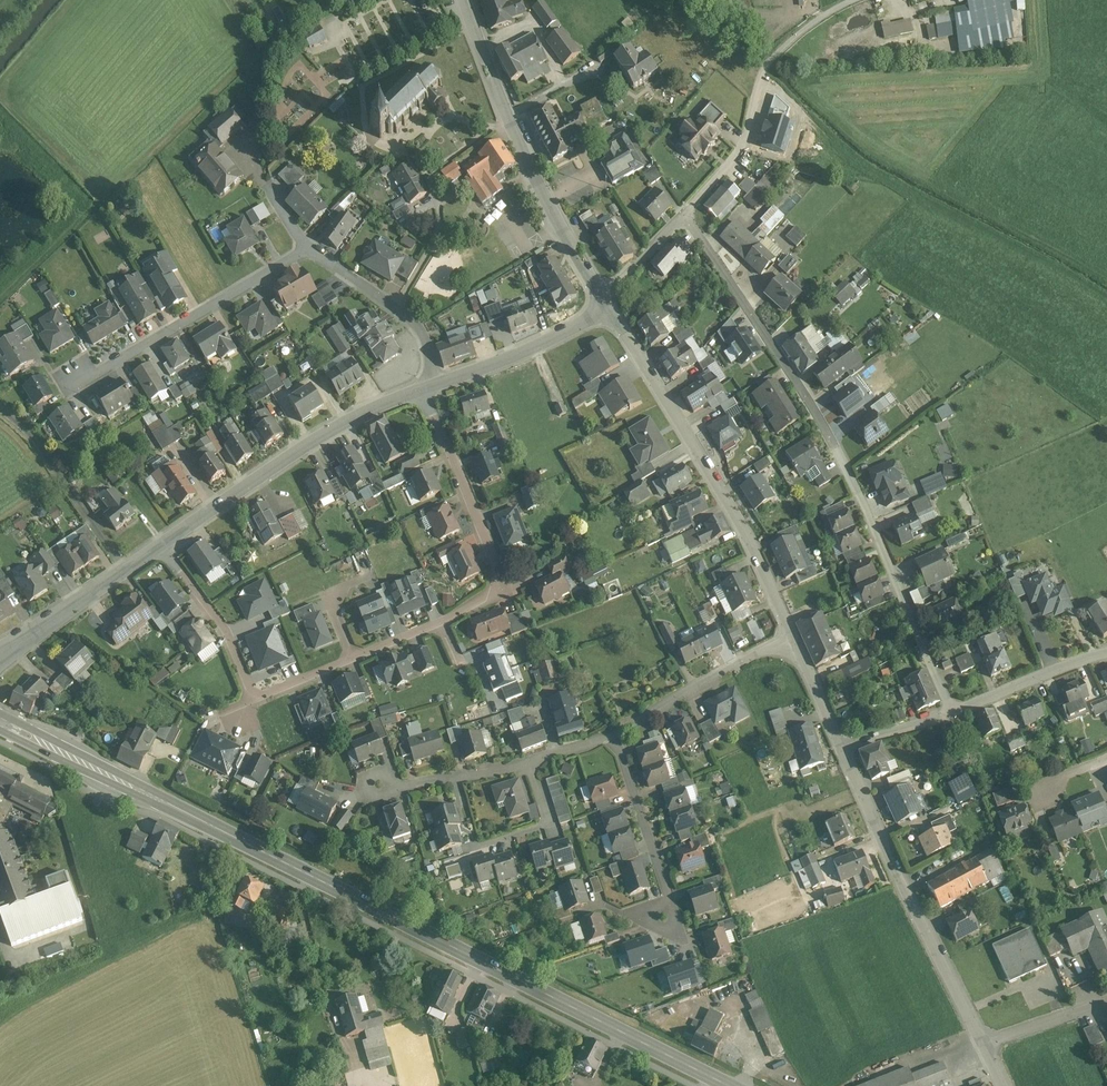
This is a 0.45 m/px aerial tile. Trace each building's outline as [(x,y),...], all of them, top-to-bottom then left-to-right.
[(483,5),(488,19),(487,21),(488,24),(490,25),(491,29),(511,22),(510,18),(525,13),(520,1),(506,6),(504,0),(498,0),(483,5)] [(1017,11),(1025,10),(1024,0),(1016,0),(1017,11)] [(543,2),(533,9),(537,14),(547,7),(543,2)] [(1009,2),(989,7),(989,6),(970,11),(970,14),(956,16),(956,20),(958,36),(959,53),(1005,49),(1004,41),(1012,40),(1009,13),(1011,13),(1009,2)] [(273,9),(279,19),(283,16),(277,7),(273,9)] [(558,22),(547,7),(537,14),(548,29),(552,25),(557,22),(558,22)] [(956,20),(936,24),(939,38),(958,36),(956,20)] [(911,22),(882,29),(884,39),(913,32),(911,22)] [(319,26),(304,37),(310,48),(327,40),(319,26)] [(933,26),(927,27),(929,40),(936,39),(933,26)] [(563,30),(547,42),(564,66),(581,54),(563,30)] [(533,36),(510,49),(523,74),(539,65),(547,61),(533,36)] [(509,47),(496,54),(511,83),(524,76),(525,76),(523,74),(510,49),(509,47)] [(645,56),(638,61),(631,49),(615,60),(623,72),(622,72),(634,90),(643,84),(648,81),(647,81),(657,74),(645,56)] [(609,51),(598,58),(601,63),(612,56),(609,51)] [(539,65),(523,74),(525,76),(524,76),(528,84),(545,75),(539,65)] [(425,70),(425,71),(420,77),(418,75),(417,76),(414,73),(415,71),(414,71),(413,73),(408,79),(406,78),(406,79),(408,80),(407,82),(409,84),(403,90),(400,88),(398,89),(400,90),(393,96),(392,95),(391,97),(393,99),(387,105),(385,103),(383,104),(385,106),(379,112),(377,110),(376,112),(378,114),(373,119),(373,121),(376,123),(373,126),(370,126),(371,128),(373,128),(381,136),(381,139),(383,139),(383,136),(387,131),(389,134),(393,134),(395,132),(397,134),(399,133),(397,130),(403,124),(405,126),(407,125),(404,123),(411,117),(413,119),(414,118),(413,117),(419,111),(420,112),(422,110),(421,109),(427,102),(433,108),(433,110),(434,110),(434,108),(441,101),(443,102),(443,101),(442,100),(433,92),(439,86),(441,87),(442,86),(439,84),(439,78),(442,77),(442,76),(439,76),(435,72),(436,70),(434,69),(434,71),(427,71),(426,69),(425,70)] [(595,100),(580,108),(583,114),(578,117),(586,132),(592,129),(593,131),(608,124),(595,100)] [(557,106),(551,109),(550,107),(530,118),(553,163),(573,152),(569,145),(588,135),(586,132),(578,117),(566,123),(557,106)] [(230,111),(209,129),(222,144),(243,126),(230,111)] [(719,135),(702,119),(695,127),(690,123),(681,133),(686,137),(679,145),(696,160),(703,153),(704,154),(714,144),(712,143),(719,135)] [(222,144),(209,129),(204,134),(209,141),(210,140),(217,149),(222,144)] [(624,134),(614,140),(617,146),(613,148),(612,146),(602,152),(607,161),(601,164),(608,176),(619,170),(623,176),(642,165),(624,134)] [(209,141),(189,159),(198,169),(219,150),(217,149),(210,140),(209,141)] [(499,142),(479,155),(478,156),(479,157),(494,179),(495,179),(502,174),(515,165),(515,166),(516,165),(515,164),(500,142),(500,141),(499,142)] [(219,150),(198,169),(214,188),(235,169),(219,150)] [(494,179),(479,157),(463,169),(472,183),(474,186),(477,190),(494,179)] [(428,192),(411,163),(393,174),(411,203),(428,192)] [(455,163),(441,173),(449,185),(463,175),(455,163)] [(291,166),(280,175),(286,183),(298,174),(291,166)] [(654,167),(644,174),(651,185),(662,178),(654,167)] [(235,169),(214,188),(221,195),(223,194),(225,195),(231,190),(230,187),(233,185),(235,186),(241,181),(240,178),(242,177),(235,169)] [(494,179),(477,190),(474,186),(471,188),(477,197),(482,205),(503,191),(499,185),(506,180),(502,174),(495,179),(494,179)] [(755,186),(747,178),(739,187),(747,195),(753,188),(755,186)] [(775,188),(763,178),(754,188),(765,199),(775,188)] [(298,181),(291,188),(296,193),(287,201),(298,213),(310,202),(305,197),(310,193),(303,185),(303,186),(298,181)] [(747,195),(744,199),(757,210),(766,200),(765,199),(754,188),(753,188),(747,195)] [(657,193),(643,207),(640,205),(639,206),(656,222),(672,205),(656,189),(655,190),(657,193)] [(734,200),(722,189),(705,208),(717,218),(734,200)] [(327,210),(310,193),(305,197),(310,202),(298,213),(311,226),(327,210)] [(406,205),(392,213),(396,220),(410,212),(406,205)] [(339,206),(329,216),(336,222),(342,214),(343,215),(345,211),(339,206)] [(774,207),(761,221),(764,224),(772,231),(785,217),(774,207)] [(261,222),(253,210),(246,214),(254,226),(261,222)] [(590,212),(579,219),(583,224),(594,217),(590,212)] [(336,222),(334,224),(332,223),(322,238),(337,249),(355,224),(343,215),(342,214),(336,222)] [(594,217),(583,224),(587,231),(599,224),(595,217),(594,217)] [(258,244),(244,220),(231,227),(236,235),(226,241),(235,257),(258,244)] [(611,221),(592,233),(595,239),(615,226),(611,221)] [(750,237),(734,222),(721,237),(745,260),(759,246),(766,238),(758,230),(757,230),(750,237)] [(764,224),(758,230),(766,238),(772,231),(764,224)] [(595,239),(614,269),(633,257),(615,226),(595,239)] [(806,237),(796,227),(786,237),(796,247),(806,237)] [(390,241),(383,237),(381,238),(378,244),(377,243),(373,250),(371,249),(370,250),(367,251),(365,253),(366,256),(367,256),(362,265),(391,281),(396,274),(404,259),(403,259),(387,249),(390,243),(390,241)] [(414,243),(405,237),(401,243),(410,249),(414,243)] [(668,248),(652,266),(664,277),(677,262),(680,259),(678,257),(687,247),(679,241),(671,250),(668,248)] [(759,246),(745,260),(761,275),(775,261),(759,246)] [(694,254),(687,247),(678,257),(680,259),(677,262),(682,267),(694,254)] [(178,270),(167,252),(158,258),(160,261),(168,275),(171,274),(178,270)] [(418,264),(405,256),(403,259),(404,259),(396,274),(408,281),(418,264)] [(789,256),(778,267),(786,275),(797,263),(789,256)] [(534,257),(525,263),(528,269),(538,263),(534,257)] [(555,258),(539,267),(544,276),(542,278),(547,288),(566,277),(555,258)] [(862,269),(853,260),(834,279),(839,283),(853,269),(858,274),(862,269)] [(168,275),(160,261),(158,262),(159,263),(146,271),(160,296),(167,307),(168,308),(178,302),(179,300),(183,297),(183,295),(171,274),(168,275)] [(298,274),(295,270),(287,274),(290,279),(273,288),(279,299),(284,306),(285,308),(316,290),(304,271),(298,274)] [(577,296),(566,277),(547,288),(558,307),(577,296)] [(801,295),(781,277),(765,294),(782,310),(789,303),(791,305),(801,295)] [(865,277),(857,284),(862,290),(870,282),(865,277)] [(134,278),(118,287),(129,305),(145,295),(150,305),(156,301),(155,299),(146,284),(140,288),(134,278)] [(326,280),(315,288),(319,293),(330,286),(326,280)] [(39,293),(48,289),(45,281),(36,284),(39,293)] [(853,289),(845,281),(832,294),(842,305),(855,292),(853,289)] [(330,286),(319,293),(326,306),(338,298),(330,286)] [(857,286),(853,289),(855,292),(858,295),(862,291),(857,286)] [(482,305),(498,299),(494,288),(478,294),(482,305)] [(52,291),(44,296),(53,309),(60,305),(52,291)] [(326,306),(319,293),(312,298),(320,310),(326,306)] [(145,296),(129,305),(140,324),(156,315),(150,305),(145,296)] [(160,296),(155,299),(156,301),(162,311),(167,307),(160,296)] [(284,306),(279,299),(271,304),(277,313),(281,320),(289,315),(285,308),(284,306)] [(676,301),(655,315),(660,323),(663,321),(673,313),(681,308),(676,301)] [(261,303),(238,318),(247,333),(258,326),(264,336),(277,328),(270,318),(261,303)] [(502,303),(495,306),(498,314),(505,312),(502,303)] [(109,305),(96,313),(97,314),(99,312),(103,319),(84,330),(94,346),(123,328),(116,316),(109,305)] [(495,306),(488,308),(493,321),(500,319),(498,314),(495,306)] [(531,306),(505,316),(511,334),(537,324),(531,306)] [(374,313),(361,321),(355,312),(345,318),(360,341),(364,339),(363,338),(382,326),(374,313)] [(74,340),(57,313),(41,323),(48,334),(42,338),(51,353),(74,340)] [(122,313),(116,316),(123,328),(129,324),(122,313)] [(277,313),(270,318),(277,328),(283,324),(281,320),(277,313)] [(668,335),(672,331),(681,325),(673,313),(663,321),(660,323),(668,335)] [(660,323),(655,315),(638,327),(651,347),(668,335),(660,323)] [(382,326),(363,338),(364,339),(372,351),(391,339),(394,337),(386,323),(382,326)] [(220,324),(195,340),(207,359),(219,352),(224,359),(237,351),(229,337),(220,324)] [(481,325),(466,331),(468,334),(472,344),(486,339),(481,325)] [(672,331),(676,337),(685,331),(681,325),(672,331)] [(27,326),(15,334),(16,337),(17,336),(23,345),(34,338),(27,326)] [(811,326),(783,347),(792,360),(798,369),(798,368),(802,374),(820,361),(806,342),(817,335),(811,326)] [(676,337),(675,337),(680,345),(684,343),(691,338),(694,337),(689,329),(685,331),(676,337)] [(746,330),(728,342),(743,364),(760,352),(746,330)] [(243,347),(235,334),(229,337),(237,351),(243,347)] [(468,334),(463,336),(463,335),(461,336),(462,337),(452,340),(460,362),(476,356),(472,344),(468,334)] [(350,349),(341,335),(332,340),(337,348),(339,347),(344,354),(350,349)] [(0,347),(0,360),(10,377),(34,363),(23,345),(17,336),(16,337),(0,347)] [(841,336),(836,339),(841,344),(845,341),(841,336)] [(686,346),(677,351),(677,350),(660,361),(672,380),(689,369),(688,368),(697,362),(693,356),(699,351),(691,338),(684,343),(686,346)] [(391,339),(375,349),(384,364),(398,355),(399,351),(391,339)] [(619,366),(603,339),(591,346),(597,357),(581,367),(591,383),(597,380),(619,366)] [(836,339),(828,346),(832,351),(831,351),(832,352),(835,350),(841,344),(836,339)] [(444,368),(460,362),(452,340),(436,346),(444,368)] [(189,361),(177,341),(162,350),(169,362),(174,370),(189,361)] [(845,341),(841,344),(835,350),(839,355),(849,347),(850,347),(845,341)] [(849,347),(839,355),(813,374),(824,389),(852,368),(852,367),(860,361),(849,347)] [(322,368),(314,355),(306,359),(314,373),(322,368)] [(711,356),(699,364),(703,372),(716,364),(711,356)] [(351,360),(345,364),(344,363),(329,373),(330,374),(327,376),(339,395),(364,380),(351,360)] [(169,362),(164,366),(171,376),(176,373),(174,370),(169,362)] [(860,362),(852,368),(857,373),(864,367),(860,362)] [(167,392),(149,364),(134,373),(152,401),(167,392)] [(273,367),(261,374),(266,382),(277,375),(273,367)] [(868,369),(859,376),(867,387),(876,379),(868,369)] [(724,393),(712,374),(702,381),(714,399),(724,393)] [(266,382),(265,382),(272,394),(285,386),(277,375),(266,382)] [(770,376),(757,384),(761,390),(774,382),(770,376)] [(626,377),(608,388),(610,390),(601,396),(614,417),(629,408),(630,410),(642,403),(626,377)] [(52,398),(41,378),(25,388),(36,407),(37,407),(43,403),(52,398)] [(597,380),(591,383),(584,387),(588,393),(602,385),(601,384),(600,384),(597,380)] [(121,381),(96,397),(106,413),(115,408),(117,412),(133,402),(134,401),(129,393),(121,381)] [(186,398),(196,394),(191,381),(181,385),(186,398)] [(714,399),(702,381),(682,394),(694,413),(714,399)] [(800,419),(776,381),(774,382),(761,390),(753,395),(762,409),(769,404),(778,418),(771,423),(777,433),(800,419)] [(265,382),(248,393),(255,404),(272,394),(265,382)] [(176,385),(169,390),(176,401),(183,397),(176,385)] [(602,385),(588,393),(591,399),(605,391),(602,385)] [(312,387),(290,401),(302,420),(324,405),(312,387)] [(853,387),(834,401),(846,416),(864,402),(853,387)] [(135,389),(129,393),(134,401),(133,402),(136,406),(144,402),(135,389)] [(484,394),(460,401),(466,419),(490,411),(484,394)] [(884,398),(870,408),(874,414),(877,417),(891,406),(884,398)] [(732,399),(720,407),(724,413),(736,405),(732,399)] [(43,403),(37,407),(36,407),(33,409),(37,417),(48,410),(43,403)] [(562,404),(556,407),(560,416),(566,413),(562,404)] [(736,405),(724,413),(727,418),(728,419),(740,412),(736,405)] [(69,408),(49,421),(64,442),(83,429),(69,408)] [(154,411),(144,417),(148,426),(159,420),(154,411)] [(265,411),(251,420),(258,430),(272,421),(265,411)] [(168,428),(172,426),(165,413),(161,416),(168,428)] [(874,414),(854,429),(867,446),(878,438),(879,439),(880,438),(879,437),(888,431),(877,417),(874,414)] [(562,417),(546,424),(548,428),(563,421),(562,417)] [(96,418),(84,425),(93,438),(104,430),(96,418)] [(384,418),(367,427),(386,463),(403,454),(384,418)] [(727,418),(708,430),(721,449),(740,437),(728,419),(727,418)] [(230,419),(224,424),(226,428),(230,426),(233,424),(230,419)] [(258,430),(256,431),(266,447),(283,436),(273,420),(272,421),(258,430)] [(669,452),(649,420),(631,431),(640,447),(631,452),(640,466),(640,467),(649,461),(650,463),(651,463),(669,452)] [(168,431),(175,443),(182,439),(178,433),(183,429),(180,423),(168,431)] [(501,423),(493,426),(497,436),(504,433),(501,423)] [(168,431),(165,426),(152,434),(163,451),(175,443),(168,431)] [(238,438),(230,426),(226,428),(220,432),(229,444),(238,438)] [(104,430),(93,438),(95,442),(107,434),(104,430)] [(223,449),(212,431),(206,434),(218,452),(223,449)] [(504,433),(497,436),(501,445),(508,442),(504,433)] [(229,444),(225,447),(237,466),(254,455),(241,436),(238,438),(229,444)] [(808,439),(786,453),(794,467),(793,468),(795,471),(799,468),(804,475),(807,473),(812,481),(814,480),(815,480),(821,476),(819,473),(826,469),(822,462),(808,439)] [(513,443),(501,447),(504,454),(515,450),(513,443)] [(212,444),(193,457),(199,466),(211,484),(226,474),(214,457),(218,454),(212,444)] [(353,449),(337,458),(347,475),(363,466),(363,465),(353,449)] [(415,455),(397,463),(402,474),(420,466),(415,455)] [(490,455),(473,462),(482,485),(499,478),(496,471),(501,469),(498,462),(493,463),(490,455)] [(766,458),(754,466),(759,474),(771,466),(766,458)] [(649,461),(640,467),(640,466),(635,468),(642,480),(656,472),(651,463),(650,463),(649,461)] [(174,463),(153,477),(162,492),(167,488),(175,499),(176,498),(181,506),(196,495),(174,463)] [(893,463),(869,473),(877,490),(879,489),(881,494),(894,489),(891,484),(900,480),(893,463)] [(682,465),(660,479),(669,495),(692,482),(682,465)] [(943,477),(956,477),(957,465),(944,465),(943,477)] [(363,466),(347,475),(343,476),(351,489),(355,486),(354,485),(369,476),(363,466)] [(826,469),(819,473),(821,476),(815,480),(819,487),(832,479),(826,469)] [(369,476),(354,485),(355,486),(359,494),(369,489),(374,498),(386,491),(383,484),(377,472),(369,476)] [(431,472),(413,481),(417,489),(415,490),(421,502),(441,493),(431,472)] [(919,481),(926,496),(946,487),(940,472),(919,481)] [(323,473),(305,482),(312,495),(316,497),(319,503),(333,496),(334,495),(328,484),(323,473)] [(402,474),(383,484),(386,491),(406,482),(402,474)] [(761,475),(740,488),(754,510),(775,497),(761,475)] [(337,479),(328,484),(334,495),(333,496),(336,502),(346,497),(337,479)] [(640,481),(623,492),(631,505),(648,495),(640,481)] [(894,489),(881,494),(887,507),(899,502),(896,495),(894,489)] [(114,490),(101,500),(111,512),(123,502),(114,490)] [(908,498),(905,491),(896,495),(899,502),(908,498)] [(535,493),(523,498),(526,505),(537,500),(535,493)] [(699,494),(679,503),(680,506),(672,510),(677,520),(679,523),(689,519),(707,510),(699,494)] [(927,497),(912,504),(917,515),(932,509),(927,497)] [(537,500),(526,505),(528,511),(539,506),(537,500)] [(111,512),(105,516),(116,530),(134,516),(123,502),(111,512)] [(283,535),(267,503),(248,514),(260,535),(254,538),(259,548),(265,545),(283,535)] [(842,503),(824,511),(827,519),(846,511),(842,503)] [(438,504),(420,513),(423,520),(429,517),(429,516),(441,510),(438,504)] [(459,531),(447,507),(441,510),(429,516),(429,517),(423,520),(422,522),(426,530),(428,530),(434,527),(435,529),(434,533),(437,537),(440,538),(441,540),(459,531)] [(50,512),(54,520),(61,516),(56,508),(50,512)] [(516,509),(494,518),(497,526),(499,525),(508,548),(528,540),(516,509)] [(932,509),(917,515),(915,516),(919,525),(936,518),(932,509)] [(846,511),(827,519),(835,536),(854,528),(847,510),(846,511)] [(292,515),(279,522),(289,540),(302,533),(292,515)] [(915,516),(893,526),(902,545),(924,536),(919,525),(915,516)] [(722,517),(704,525),(706,530),(712,541),(730,533),(722,517)] [(689,519),(679,523),(677,520),(668,524),(673,534),(692,525),(689,519)] [(96,539),(86,525),(76,533),(81,540),(85,537),(89,543),(96,539)] [(796,526),(777,534),(781,543),(792,538),(793,538),(800,535),(796,526)] [(854,528),(835,536),(842,554),(861,546),(862,545),(854,528)] [(694,529),(681,534),(682,536),(685,544),(698,538),(696,534),(694,529)] [(706,530),(696,534),(698,538),(702,546),(712,541),(706,530)] [(972,530),(961,535),(964,542),(976,537),(972,530)] [(76,533),(66,539),(71,546),(81,540),(76,533)] [(961,535),(946,542),(949,549),(964,542),(961,535)] [(682,536),(664,545),(667,551),(670,559),(673,565),(691,556),(685,544),(682,536)] [(89,543),(85,537),(81,540),(71,546),(85,567),(99,557),(89,543)] [(781,543),(772,547),(779,563),(799,554),(793,538),(792,538),(781,543)] [(71,546),(66,539),(57,546),(62,553),(57,556),(62,562),(71,576),(85,567),(71,546)] [(221,567),(205,543),(189,554),(206,578),(221,567)] [(454,543),(444,548),(449,556),(459,552),(454,543)] [(57,546),(46,553),(55,567),(62,562),(57,556),(62,553),(57,546)] [(861,546),(842,554),(846,561),(864,553),(861,546)] [(459,552),(449,556),(444,548),(436,551),(444,566),(452,562),(461,583),(479,574),(470,555),(472,553),(470,549),(467,549),(467,548),(459,552)] [(45,551),(33,559),(37,565),(43,574),(44,576),(56,567),(46,553),(45,551)] [(942,551),(916,563),(927,586),(916,591),(921,601),(947,589),(943,581),(938,584),(937,582),(953,574),(942,551)] [(864,553),(846,561),(849,568),(867,561),(864,553)] [(799,554),(779,563),(786,579),(795,575),(806,570),(806,569),(799,554)] [(564,557),(548,565),(554,576),(559,574),(560,576),(571,570),(564,557)] [(867,561),(849,568),(857,586),(876,578),(869,560),(867,561)] [(37,565),(15,579),(20,586),(19,589),(24,595),(25,594),(30,602),(47,590),(45,586),(46,583),(44,580),(40,580),(38,577),(43,574),(37,565)] [(813,566),(806,569),(806,570),(795,575),(799,584),(818,576),(813,566)] [(724,568),(711,575),(715,582),(728,575),(724,568)] [(413,580),(416,586),(422,584),(417,571),(411,574),(413,580)] [(554,576),(535,586),(539,594),(539,597),(541,602),(544,603),(545,605),(555,599),(558,600),(561,598),(562,596),(569,592),(560,576),(559,574),(554,576)] [(744,575),(721,586),(727,599),(750,589),(744,575)] [(1045,576),(1024,585),(1032,603),(1037,601),(1042,613),(1052,608),(1054,612),(1069,605),(1063,589),(1049,595),(1046,589),(1046,588),(1049,586),(1045,576)] [(0,580),(0,595),(1,594),(6,600),(15,594),(4,578),(0,580)] [(876,578),(857,586),(864,603),(882,596),(883,595),(876,578)] [(413,580),(402,585),(413,611),(424,606),(416,586),(413,580)] [(264,582),(252,588),(256,594),(239,603),(248,621),(276,606),(264,582)] [(153,595),(169,616),(184,605),(169,584),(153,595)] [(387,599),(392,597),(390,589),(387,584),(381,586),(383,590),(387,599)] [(400,616),(413,611),(402,585),(390,589),(392,597),(400,616)] [(965,587),(953,593),(956,599),(968,593),(965,587)] [(432,588),(425,591),(431,606),(439,603),(432,588)] [(727,599),(720,603),(726,615),(733,612),(734,613),(744,609),(757,602),(750,589),(727,599)] [(384,611),(391,609),(387,599),(383,590),(377,593),(379,597),(384,611)] [(916,591),(908,595),(915,610),(923,606),(921,601),(916,591)] [(7,616),(9,617),(14,613),(6,600),(1,594),(0,595),(0,621),(7,616)] [(443,596),(444,606),(455,606),(455,595),(443,596)] [(135,596),(123,605),(126,608),(115,617),(115,619),(117,623),(107,631),(117,645),(129,636),(127,634),(135,628),(135,629),(138,629),(145,624),(145,622),(152,617),(148,611),(139,599),(138,599),(135,596)] [(882,596),(864,603),(867,611),(885,603),(882,596)] [(364,619),(384,611),(379,597),(358,605),(364,619)] [(956,600),(930,612),(939,630),(964,617),(956,600)] [(1105,603),(1088,614),(1103,639),(1106,636),(1106,606),(1105,603)] [(711,604),(703,608),(705,612),(710,622),(717,618),(711,604)] [(161,618),(153,607),(148,611),(152,617),(156,622),(161,618)] [(391,609),(384,611),(390,626),(397,623),(391,609)] [(734,613),(732,614),(736,623),(748,618),(744,609),(734,613)] [(364,619),(369,634),(390,626),(384,611),(364,619)] [(503,611),(471,623),(478,640),(509,628),(505,617),(503,611)] [(705,612),(700,615),(704,624),(710,622),(705,612)] [(518,613),(511,615),(518,633),(524,631),(518,613)] [(822,613),(796,624),(806,647),(815,643),(816,645),(832,637),(822,613)] [(320,614),(311,617),(304,621),(316,649),(332,643),(320,614)] [(518,633),(511,615),(505,617),(509,628),(512,636),(518,633)] [(199,622),(197,622),(198,622),(182,634),(197,655),(213,643),(203,629),(204,627),(204,625),(203,624),(201,622),(199,622)] [(274,628),(247,639),(253,655),(281,643),(274,628)] [(714,628),(695,637),(704,655),(722,646),(714,628)] [(1011,669),(996,635),(977,643),(984,659),(983,659),(991,678),(1011,669)] [(695,637),(676,646),(685,664),(704,655),(695,637)] [(832,637),(816,645),(815,643),(806,647),(815,667),(840,655),(832,637)] [(77,643),(57,661),(75,681),(76,680),(75,679),(84,670),(85,672),(95,663),(77,643)] [(281,643),(253,655),(260,671),(288,660),(281,643)] [(414,654),(415,655),(418,662),(422,672),(434,668),(426,649),(414,654)] [(969,654),(956,660),(962,673),(975,667),(969,654)] [(381,666),(388,683),(395,680),(398,686),(408,682),(405,676),(412,673),(409,666),(418,662),(415,655),(406,658),(405,656),(381,666)] [(869,659),(841,673),(845,684),(873,670),(869,659)] [(557,661),(552,662),(555,672),(560,670),(557,661)] [(950,661),(942,664),(944,670),(952,666),(950,661)] [(552,662),(538,667),(544,684),(558,679),(555,672),(552,662)] [(148,677),(153,685),(170,675),(165,667),(148,677)] [(940,702),(926,671),(905,681),(908,688),(899,691),(904,702),(912,698),(918,712),(940,702)] [(65,673),(55,682),(65,691),(74,682),(65,673)] [(841,673),(828,679),(832,689),(845,684),(841,673)] [(334,685),(341,704),(363,695),(358,681),(356,676),(334,685)] [(34,677),(21,690),(18,688),(10,705),(30,715),(39,699),(38,698),(49,689),(34,677)] [(364,678),(358,681),(363,695),(365,699),(372,696),(364,678)] [(1082,682),(1062,690),(1064,693),(1067,702),(1070,707),(1063,710),(1068,722),(1090,713),(1084,700),(1089,697),(1082,682)] [(321,690),(298,700),(306,718),(316,714),(319,719),(331,714),(321,690)] [(734,690),(706,705),(716,724),(731,715),(735,723),(748,716),(734,690)] [(571,693),(550,700),(554,714),(574,708),(575,708),(571,693)] [(1064,693),(1055,697),(1058,706),(1067,702),(1064,693)] [(1038,700),(1018,708),(1025,726),(1036,721),(1036,720),(1044,716),(1038,700)] [(1100,701),(1091,705),(1096,716),(1104,713),(1103,709),(1100,701)] [(522,708),(507,712),(511,726),(521,722),(521,721),(526,720),(522,708)] [(574,708),(554,714),(558,726),(555,727),(559,739),(584,730),(581,719),(578,720),(574,708)] [(780,710),(769,714),(773,725),(785,721),(780,710)] [(903,710),(892,713),(895,724),(906,721),(903,710)] [(993,711),(977,718),(980,726),(979,727),(984,738),(1001,731),(993,711)] [(332,716),(335,726),(341,724),(338,714),(332,716)] [(396,715),(380,719),(383,727),(398,723),(396,715)] [(526,720),(521,721),(521,722),(524,732),(538,728),(534,717),(526,720)] [(380,719),(370,723),(376,736),(378,741),(387,737),(383,727),(380,719)] [(688,720),(672,728),(675,735),(681,747),(682,748),(685,746),(688,748),(694,744),(695,741),(698,740),(688,720)] [(711,720),(700,726),(709,744),(721,738),(711,720)] [(785,721),(773,725),(776,733),(788,729),(785,721)] [(438,732),(423,737),(419,723),(409,727),(413,740),(408,741),(415,762),(431,757),(429,753),(433,752),(434,753),(444,750),(438,732)] [(812,724),(788,732),(797,761),(790,763),(793,773),(801,771),(806,769),(824,764),(812,724)] [(172,726),(165,741),(173,745),(180,730),(172,726)] [(524,732),(517,735),(522,751),(547,742),(541,726),(538,728),(524,732)] [(156,736),(138,727),(129,744),(127,742),(118,759),(139,770),(148,753),(147,753),(156,736)] [(459,727),(447,731),(451,744),(459,742),(459,739),(463,738),(459,727)] [(235,746),(206,731),(192,757),(228,775),(231,768),(230,768),(240,750),(234,747),(235,746)] [(463,738),(459,739),(459,742),(465,761),(486,754),(480,733),(463,738)] [(1020,733),(1013,737),(1018,749),(1026,746),(1020,733)] [(681,747),(675,735),(669,738),(675,750),(681,747)] [(376,736),(352,746),(359,763),(383,754),(378,741),(376,736)] [(662,736),(643,743),(645,749),(657,745),(664,743),(662,736)] [(1013,737),(1006,739),(1011,752),(1018,749),(1013,737)] [(1079,742),(1083,755),(1094,752),(1090,739),(1079,742)] [(407,744),(399,746),(403,757),(411,755),(407,744)] [(645,749),(637,752),(643,770),(663,763),(657,745),(645,749)] [(880,746),(861,754),(867,771),(869,770),(872,780),(889,773),(886,763),(887,763),(880,746)] [(254,756),(244,776),(250,779),(260,784),(270,764),(254,756)] [(663,763),(643,770),(649,787),(661,784),(669,781),(669,780),(676,778),(670,760),(663,763)] [(564,764),(561,771),(570,775),(573,767),(564,764)] [(0,768),(0,914),(0,915),(36,902),(36,901),(10,832),(7,833),(4,826),(14,806),(33,816),(31,820),(40,824),(42,820),(45,816),(49,818),(57,816),(54,808),(50,806),(52,802),(22,786),(25,781),(20,779),(20,778),(0,768)] [(908,771),(887,780),(890,788),(897,785),(911,779),(908,771)] [(558,776),(546,780),(548,786),(560,782),(558,776)] [(946,785),(957,805),(973,797),(963,776),(946,785)] [(611,777),(600,780),(597,779),(591,781),(590,784),(587,785),(594,803),(595,802),(608,798),(617,795),(611,777)] [(320,783),(302,778),(298,786),(307,791),(307,790),(314,794),(320,783)] [(676,778),(669,780),(669,781),(661,784),(663,790),(679,784),(677,778),(676,778)] [(911,779),(897,785),(900,791),(909,787),(909,788),(915,785),(911,779)] [(519,781),(494,789),(497,800),(504,798),(510,818),(528,813),(527,808),(519,781)] [(720,786),(723,795),(736,790),(733,781),(720,786)] [(560,782),(548,786),(550,793),(562,789),(560,782)] [(679,784),(663,790),(665,796),(682,791),(679,784)] [(900,791),(885,798),(896,823),(918,813),(911,798),(913,797),(909,788),(909,787),(900,791)] [(1012,788),(993,795),(997,808),(1016,801),(1012,788)] [(562,789),(550,793),(552,799),(564,795),(562,789)] [(314,794),(307,790),(307,791),(297,809),(327,824),(337,805),(314,794)] [(665,796),(664,797),(670,814),(690,808),(684,790),(682,791),(665,796)] [(564,795),(552,799),(554,805),(566,802),(564,795)] [(729,809),(739,806),(736,795),(726,798),(729,809)] [(1071,805),(1074,812),(1080,827),(1098,820),(1099,824),(1106,820),(1106,816),(1099,795),(1071,805)] [(608,798),(595,802),(598,812),(600,811),(611,807),(608,798)] [(467,802),(456,805),(461,822),(472,819),(467,802)] [(566,802),(554,805),(556,812),(568,808),(566,802)] [(536,805),(527,808),(528,813),(531,822),(541,819),(536,805)] [(611,807),(600,811),(602,817),(621,811),(619,805),(611,807)] [(412,840),(401,806),(384,812),(390,830),(390,832),(391,832),(395,846),(412,840)] [(455,806),(432,813),(438,832),(456,826),(461,825),(455,806)] [(568,808),(556,812),(558,818),(570,814),(568,808)] [(690,808),(670,814),(676,832),(677,832),(691,827),(696,826),(690,808)] [(1023,808),(1011,813),(1010,812),(1006,813),(1006,814),(999,817),(1003,826),(1007,835),(1013,832),(1014,834),(1016,835),(1020,833),(1020,832),(1020,831),(1027,829),(1025,825),(1030,823),(1028,817),(1027,817),(1023,808)] [(621,811),(602,817),(608,835),(628,829),(622,810),(621,811)] [(344,811),(334,825),(341,831),(352,816),(344,811)] [(1074,812),(1050,821),(1058,843),(1083,834),(1080,827),(1074,812)] [(570,814),(558,818),(560,824),(572,821),(570,814)] [(847,817),(826,826),(828,826),(836,845),(834,846),(835,847),(856,838),(853,831),(851,832),(845,819),(847,818),(847,817)] [(180,832),(160,822),(153,837),(154,837),(143,858),(162,867),(172,846),(173,847),(180,832)] [(438,832),(433,833),(439,852),(462,845),(456,826),(438,832)] [(691,827),(677,832),(681,842),(690,839),(694,838),(691,827)] [(628,829),(608,835),(614,853),(619,852),(634,847),(628,829)] [(936,829),(926,834),(931,846),(941,842),(936,829)] [(390,830),(381,833),(387,849),(396,846),(395,846),(391,832),(390,832),(390,830)] [(148,837),(135,831),(127,848),(140,854),(148,837)] [(307,832),(303,840),(313,846),(318,838),(307,832)] [(694,838),(690,839),(692,847),(698,845),(699,850),(710,847),(705,834),(694,838)] [(568,841),(549,847),(555,865),(556,869),(575,863),(568,841)] [(548,842),(530,848),(537,870),(555,865),(549,847),(548,842)] [(1055,844),(1047,847),(1053,863),(1061,860),(1055,844)] [(692,847),(676,852),(680,866),(679,867),(680,872),(682,872),(683,872),(692,869),(694,870),(698,869),(698,867),(704,865),(699,850),(698,845),(692,847)] [(634,847),(619,852),(622,862),(626,861),(638,857),(634,847)] [(862,851),(834,862),(842,883),(860,876),(864,888),(875,884),(862,851)] [(991,851),(975,859),(988,883),(1003,875),(991,851)] [(511,854),(492,860),(498,878),(499,882),(518,876),(511,854)] [(491,855),(473,861),(480,883),(498,878),(492,860),(491,855)] [(813,855),(801,860),(805,869),(817,864),(813,855)] [(975,859),(943,877),(956,900),(988,883),(975,859)] [(622,862),(609,867),(613,879),(624,875),(623,871),(629,869),(626,861),(622,862)] [(453,862),(452,872),(461,872),(461,862),(453,862)] [(817,864),(805,869),(810,882),(822,877),(817,864)] [(629,869),(623,871),(624,875),(630,895),(648,889),(640,866),(629,869)] [(65,874),(46,881),(51,895),(36,901),(36,902),(0,915),(12,947),(83,921),(65,874)] [(720,876),(703,882),(705,889),(710,888),(711,892),(723,888),(720,876)] [(597,877),(589,880),(594,895),(602,893),(597,877)] [(822,877),(810,882),(813,889),(825,884),(822,877)] [(956,900),(943,877),(927,885),(940,909),(956,900)] [(255,884),(246,880),(233,906),(241,910),(245,901),(255,905),(263,888),(261,887),(262,886),(256,883),(255,884)] [(581,883),(560,891),(566,907),(567,912),(570,911),(588,904),(581,883)] [(705,889),(690,895),(696,915),(717,908),(711,892),(710,888),(705,889)] [(841,888),(824,893),(825,899),(824,899),(825,900),(826,900),(828,907),(845,902),(841,888)] [(824,891),(804,897),(807,904),(824,899),(825,899),(824,893),(824,891)] [(975,898),(958,907),(961,913),(966,915),(970,913),(970,914),(980,908),(975,898)] [(566,907),(552,912),(556,923),(572,918),(570,911),(567,912),(566,907)] [(290,914),(277,912),(274,929),(287,932),(290,914)] [(966,915),(961,913),(959,918),(957,918),(947,923),(953,933),(952,934),(956,942),(964,938),(964,937),(977,930),(972,920),(973,920),(970,914),(970,913),(966,915)] [(1101,913),(1062,932),(1069,948),(1073,955),(1089,948),(1101,975),(1103,974),(1101,970),(1106,967),(1106,926),(1101,913)] [(598,916),(580,922),(588,943),(604,938),(606,937),(598,916)] [(734,919),(717,924),(720,931),(722,930),(723,934),(738,929),(734,919)] [(270,924),(258,922),(257,928),(269,931),(270,924)] [(1030,929),(992,946),(1009,983),(1047,966),(1030,929)] [(720,931),(704,936),(708,948),(707,951),(709,955),(711,956),(712,960),(716,959),(716,957),(721,956),(722,957),(730,954),(723,934),(722,930),(720,931)] [(1062,932),(1042,941),(1050,958),(1069,948),(1062,932)] [(617,933),(606,937),(604,938),(606,945),(620,940),(617,933)] [(649,938),(624,946),(631,968),(656,960),(651,943),(649,938)] [(61,943),(44,950),(46,958),(63,951),(61,943)] [(17,961),(7,964),(9,971),(19,967),(17,961)] [(690,963),(665,972),(673,995),(698,986),(690,963)] [(461,981),(444,973),(428,1006),(449,1016),(455,1002),(454,1003),(451,1001),(461,981)] [(500,995),(480,985),(466,1012),(468,1013),(477,1018),(486,1022),(487,1022),(500,995)] [(755,991),(745,995),(749,1004),(759,999),(755,991)] [(357,996),(335,1002),(346,1037),(366,1031),(367,1031),(363,1018),(357,996)] [(759,999),(749,1004),(752,1011),(764,1006),(760,999),(759,999)] [(752,1011),(749,1012),(754,1023),(768,1016),(764,1006),(752,1011)] [(723,1016),(710,1010),(703,1024),(700,1030),(713,1036),(723,1016)] [(380,1013),(369,1017),(372,1029),(378,1028),(384,1026),(380,1013)] [(477,1018),(468,1013),(465,1019),(467,1022),(469,1029),(471,1028),(477,1018)] [(780,1044),(768,1016),(754,1023),(759,1033),(762,1032),(770,1048),(780,1044)] [(369,1017),(363,1018),(367,1031),(372,1029),(369,1017)] [(486,1022),(477,1018),(471,1028),(475,1031),(473,1034),(479,1037),(486,1022)] [(703,1024),(694,1019),(691,1026),(700,1030),(703,1024)] [(1095,1025),(1083,1030),(1091,1048),(1103,1043),(1095,1025)] [(515,1033),(503,1027),(500,1033),(512,1038),(515,1033)] [(367,1031),(366,1031),(369,1041),(372,1051),(383,1047),(378,1028),(367,1031)] [(466,1030),(457,1033),(460,1039),(457,1040),(460,1049),(471,1045),(466,1030)] [(713,1036),(700,1030),(692,1046),(714,1057),(723,1041),(713,1036)] [(608,1050),(588,1040),(573,1069),(593,1079),(608,1050)] [(369,1041),(363,1043),(365,1052),(372,1051),(369,1041)] [(780,1044),(770,1048),(774,1058),(784,1054),(780,1044)] [(372,1051),(365,1052),(369,1064),(378,1061),(386,1059),(383,1047),(372,1051)] [(386,1059),(378,1061),(381,1068),(392,1064),(390,1057),(386,1059)] [(378,1061),(369,1064),(371,1071),(381,1068),(378,1061)] [(911,1076),(915,1085),(952,1085),(943,1064),(911,1076)] [(863,1085),(915,1085),(911,1076),(908,1069),(863,1085)]
